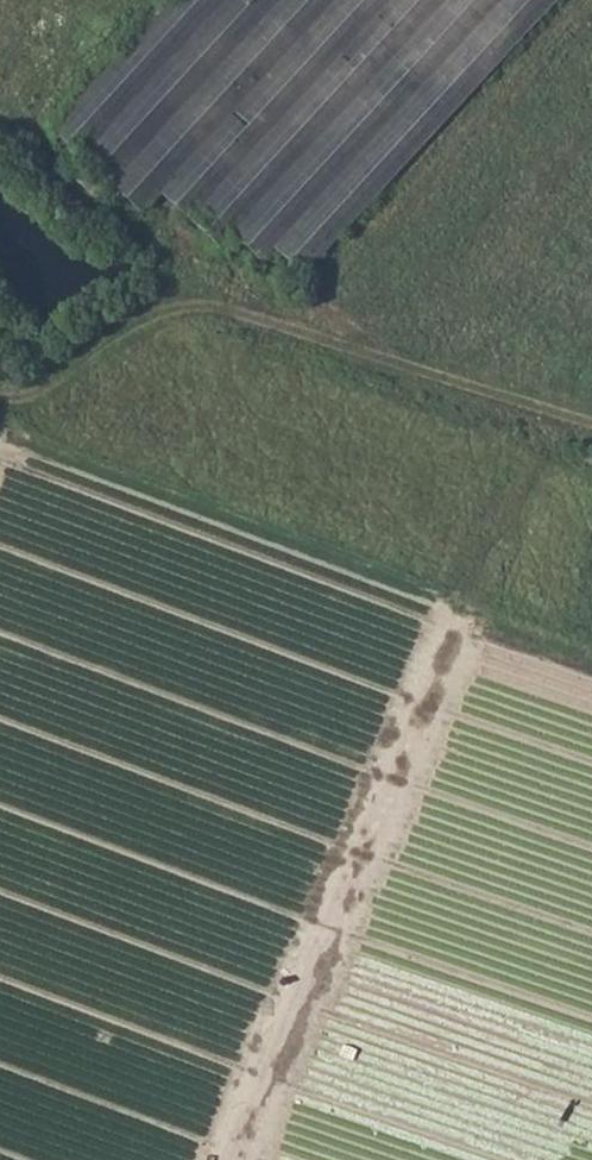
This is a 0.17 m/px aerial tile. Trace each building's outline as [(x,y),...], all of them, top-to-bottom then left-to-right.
[(47,129),(136,211),(155,192),(213,244),(226,232),(257,260),(273,246),(298,272),(549,0),(166,0),(47,129)]
